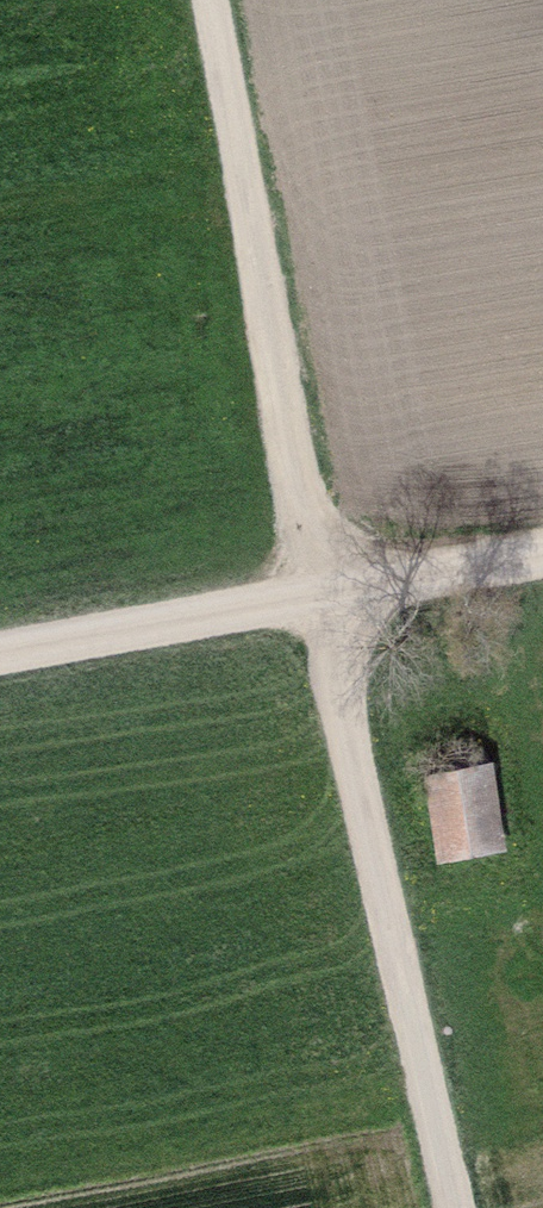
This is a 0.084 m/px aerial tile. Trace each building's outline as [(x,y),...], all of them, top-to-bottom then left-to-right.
[(435,776),(451,856),(500,846),(484,767),(435,776)]
